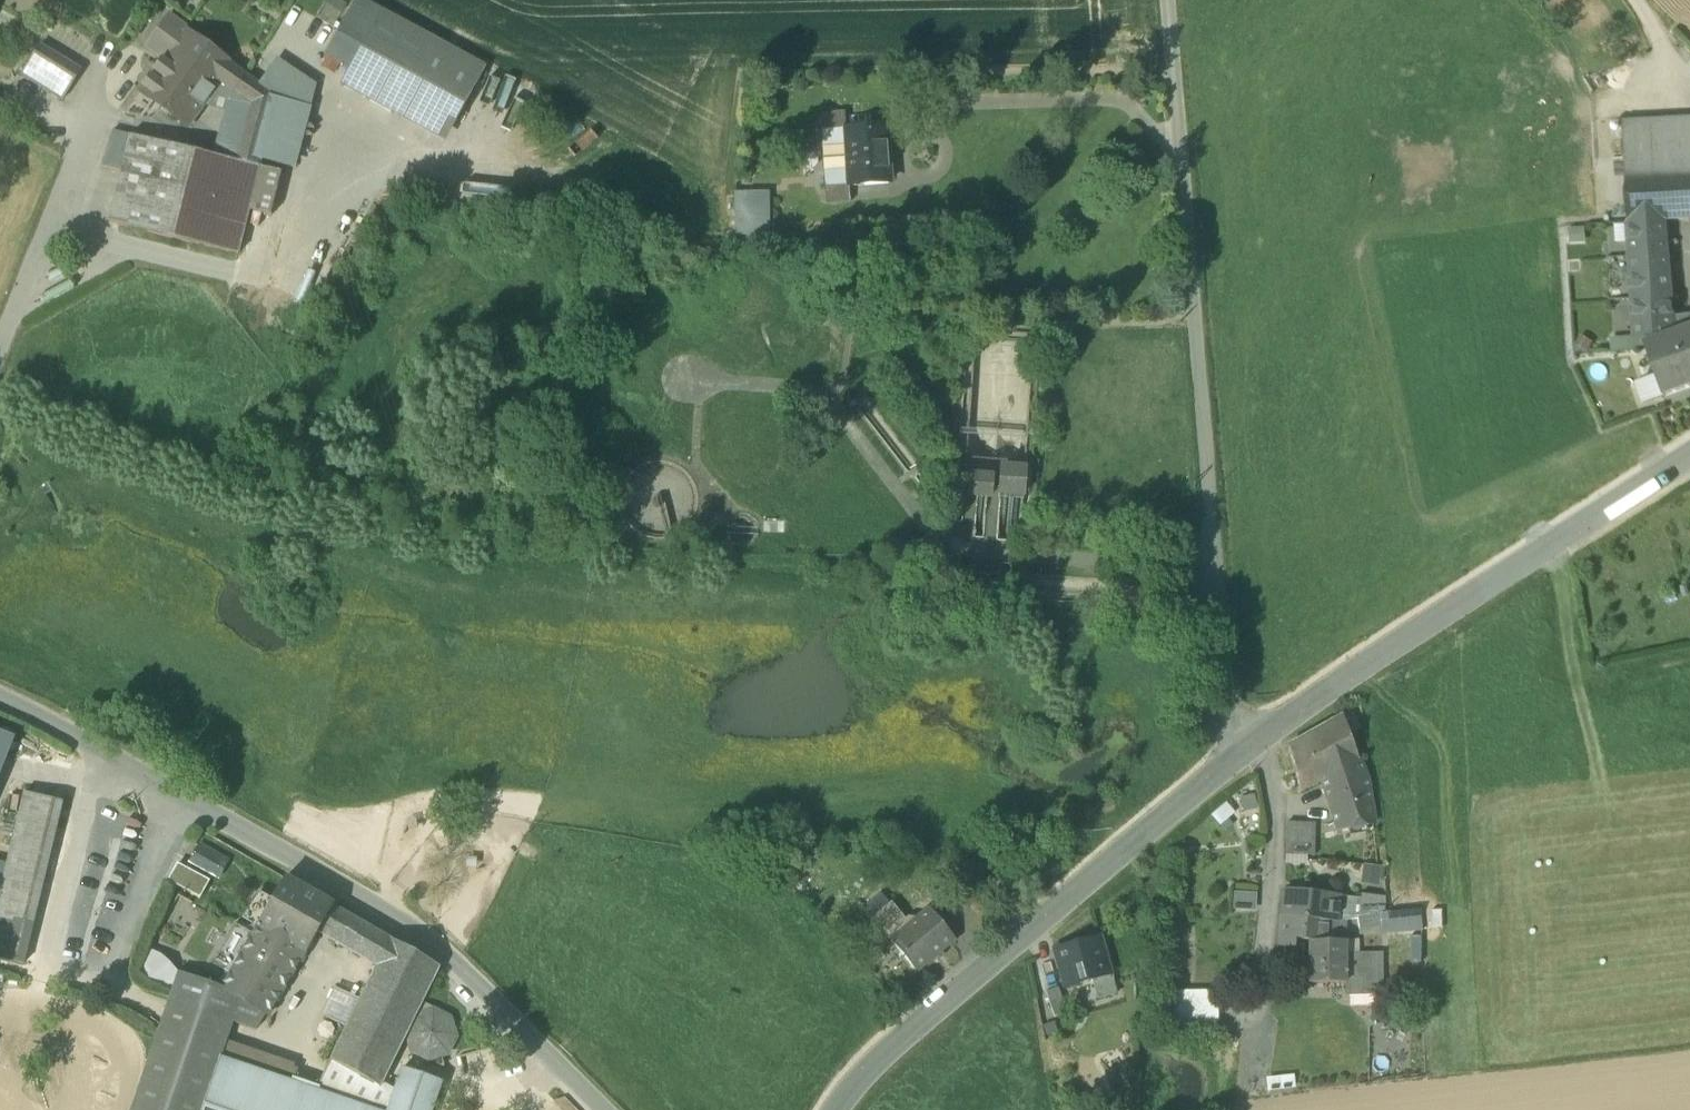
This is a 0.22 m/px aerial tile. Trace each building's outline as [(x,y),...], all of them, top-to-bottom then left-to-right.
[(401,99),(433,40),(359,0),(355,0),(323,58),(349,72),(340,87),(392,115),(401,99)] [(147,47),(165,59),(184,32),(186,33),(187,31),(168,18),(147,47)] [(246,76),(186,33),(184,32),(165,59),(140,93),(188,127),(199,112),(220,83),(232,91),(230,93),(232,94),(233,92),(243,78),(244,79),(246,76)] [(484,68),(433,40),(401,99),(452,127),(484,68)] [(24,68),(64,98),(79,78),(40,48),(24,68)] [(277,99),(260,163),(282,168),(294,171),(316,87),(276,60),(259,86),(277,99)] [(244,118),(259,86),(246,76),(244,79),(243,78),(233,92),(232,94),(230,93),(232,91),(220,83),(199,112),(223,119),(213,158),(233,162),(244,118)] [(244,118),(233,162),(259,168),(260,163),(277,99),(259,86),(244,118)] [(820,120),(821,131),(845,130),(844,118),(820,120)] [(1626,176),(1689,172),(1689,119),(1622,122),(1626,176)] [(885,127),(845,130),(846,147),(847,171),(848,187),(888,185),(885,127)] [(822,148),(846,147),(845,130),(821,131),(822,148)] [(102,167),(120,172),(129,137),(112,133),(102,167)] [(213,158),(129,137),(120,172),(108,224),(237,256),(248,212),(259,168),(233,162),(213,158)] [(822,148),(823,173),(847,171),(846,147),(822,148)] [(260,163),(259,168),(248,212),(270,217),(282,168),(260,163)] [(848,187),(847,171),(823,173),(824,190),(848,187)] [(1626,176),(1628,223),(1665,221),(1689,220),(1689,172),(1626,176)] [(824,190),(825,203),(849,200),(848,187),(824,190)] [(735,227),(767,227),(767,201),(735,200),(735,227)] [(1645,347),(1644,345),(1689,329),(1689,316),(1673,318),(1670,281),(1665,221),(1628,223),(1636,350),(1645,347)] [(1644,345),(1645,347),(1664,397),(1689,388),(1689,329),(1644,345)] [(998,493),(1023,495),(1024,469),(1000,467),(998,493)] [(990,497),(991,477),(974,476),(973,496),(990,497)] [(1300,793),(1321,781),(1357,760),(1342,717),(1342,716),(1287,747),(1287,748),(1288,748),(1300,793)] [(0,732),(0,771),(14,738),(0,732)] [(1358,759),(1357,760),(1321,781),(1337,831),(1374,824),(1367,783),(1358,759)] [(0,892),(0,959),(24,965),(32,932),(63,802),(24,793),(0,892)] [(1286,856),(1314,857),(1314,825),(1286,824),(1286,856)] [(226,862),(199,847),(191,862),(218,877),(226,862)] [(284,879),(257,926),(304,953),(306,954),(318,933),(333,906),(284,879)] [(1284,890),(1281,916),(1337,923),(1353,919),(1355,899),(1340,897),(1284,890)] [(1232,894),(1232,914),(1256,914),(1258,894),(1232,894)] [(872,919),(915,971),(953,940),(929,910),(915,922),(913,919),(908,918),(906,920),(891,902),(872,919)] [(318,933),(360,957),(375,931),(333,906),(318,933)] [(1380,914),(1357,918),(1358,925),(1359,931),(1382,927),(1380,914)] [(1310,984),(1345,984),(1345,954),(1345,942),(1336,942),(1337,929),(1337,923),(1281,916),(1280,916),(1277,947),(1294,948),(1295,939),(1309,941),(1310,984)] [(1337,929),(1358,925),(1357,918),(1353,919),(1337,923),(1337,929)] [(214,960),(231,971),(252,935),(234,924),(214,960)] [(304,953),(257,926),(252,935),(231,971),(221,989),(220,989),(264,1014),(267,1016),(304,953)] [(360,957),(376,967),(390,939),(375,931),(360,957)] [(1065,987),(1093,979),(1109,974),(1099,938),(1054,951),(1065,987)] [(379,1087),(405,1034),(415,1016),(439,967),(390,939),(376,967),(330,1060),(379,1087)] [(138,970),(164,982),(174,962),(148,950),(138,970)] [(1345,954),(1345,984),(1356,984),(1356,983),(1369,982),(1369,953),(1345,954)] [(1369,953),(1369,982),(1382,982),(1382,953),(1369,953)] [(178,972),(168,1000),(230,1022),(255,1030),(264,1014),(220,989),(221,989),(214,985),(178,972)] [(1115,994),(1109,974),(1093,979),(1098,998),(1115,994)] [(1356,983),(1356,984),(1356,996),(1383,996),(1382,982),(1369,982),(1356,983)] [(1345,997),(1356,996),(1356,984),(1345,984),(1345,997)] [(1046,992),(1054,1018),(1067,1013),(1058,988),(1046,992)] [(220,1057),(218,1056),(223,1044),(230,1022),(168,1000),(131,1109),(202,1109),(220,1057)] [(431,1010),(415,1016),(405,1034),(411,1051),(412,1052),(428,1060),(430,1060),(446,1055),(447,1054),(455,1038),(455,1036),(450,1020),(448,1018),(433,1010),(431,1010)] [(1167,1033),(1206,1033),(1205,1012),(1167,1013),(1167,1033)] [(298,1069),(223,1044),(218,1056),(220,1057),(293,1083),(298,1069)] [(220,1057),(202,1109),(372,1109),(315,1090),(293,1083),(220,1057)] [(315,1090),(372,1109),(388,1109),(393,1095),(379,1087),(330,1060),(315,1090)] [(441,1082),(402,1068),(393,1095),(388,1109),(431,1109),(441,1082)] [(1265,1091),(1292,1086),(1289,1073),(1263,1078),(1265,1091)]
